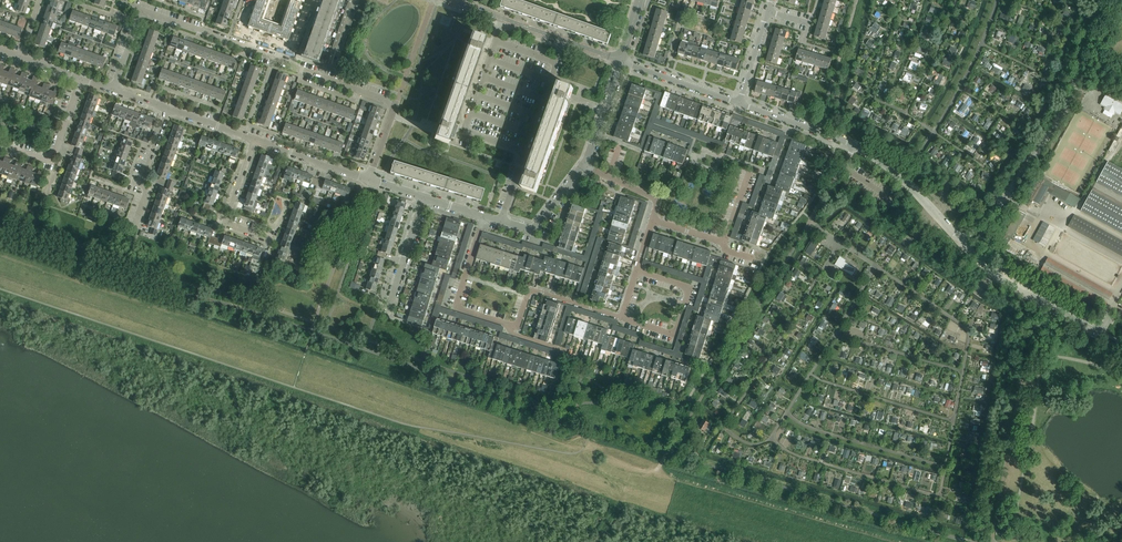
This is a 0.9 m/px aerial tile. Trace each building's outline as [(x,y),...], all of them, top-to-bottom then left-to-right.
[(63,4),(51,0),(50,0),(48,6),(58,10),(60,11),(63,4)] [(192,6),(199,8),(201,0),(194,0),(192,6)] [(207,0),(201,0),(199,8),(205,11),(209,1),(207,0)] [(223,5),(233,8),(235,2),(230,0),(225,0),(223,5)] [(248,27),(288,41),(303,0),(257,0),(248,27)] [(303,58),(335,69),(360,0),(323,0),(303,58)] [(501,7),(519,13),(523,2),(517,0),(504,0),(501,7)] [(711,6),(718,8),(720,0),(713,0),(711,6)] [(541,8),(523,2),(519,13),(537,20),(541,8)] [(753,5),(742,2),(740,8),(751,11),(753,5)] [(28,8),(18,4),(16,11),(25,14),(28,8)] [(824,4),(822,10),(833,14),(835,7),(824,4)] [(233,8),(223,5),(221,11),(230,15),(233,8)] [(48,6),(46,13),(56,16),(58,10),(48,6)] [(559,15),(541,8),(537,20),(555,26),(559,15)] [(751,11),(740,8),(738,14),(749,17),(751,11)] [(657,9),(655,16),(666,19),(668,12),(657,9)] [(833,14),(822,10),(820,17),(831,20),(833,14)] [(1069,15),(1070,13),(1066,10),(1062,16),(1066,19),(1069,15)] [(69,20),(76,23),(79,13),(73,11),(69,20)] [(230,15),(221,11),(218,18),(228,21),(230,15)] [(46,13),(44,19),(53,23),(56,16),(46,13)] [(86,15),(79,13),(76,23),(82,25),(86,15)] [(749,17),(738,14),(737,21),(747,24),(749,17)] [(92,18),(86,15),(82,25),(89,27),(92,18)] [(577,21),(559,15),(555,26),(573,32),(577,21)] [(655,16),(653,22),(664,26),(666,19),(655,16)] [(820,17),(818,23),(829,27),(831,20),(820,17)] [(933,25),(935,19),(928,17),(925,22),(933,25)] [(99,20),(92,18),(89,27),(95,30),(99,20)] [(228,21),(218,18),(216,24),(226,28),(228,21)] [(44,19),(41,25),(51,29),(53,23),(44,19)] [(105,22),(99,20),(95,30),(101,32),(105,22)] [(594,27),(577,21),(573,32),(590,39),(594,27)] [(747,24),(737,21),(735,27),(745,31),(747,24)] [(3,22),(0,32),(6,34),(10,24),(3,22)] [(111,24),(105,22),(101,32),(108,34),(111,24)] [(653,22),(651,29),(662,32),(664,26),(653,22)] [(818,23),(816,30),(827,33),(829,27),(818,23)] [(16,27),(10,24),(6,34),(13,36),(16,27)] [(118,27),(111,24),(108,34),(114,36),(118,27)] [(877,34),(881,28),(875,24),(871,30),(877,34)] [(41,25),(39,32),(49,35),(51,29),(41,25)] [(23,29),(16,27),(13,36),(19,39),(23,29)] [(612,34),(594,27),(590,39),(608,45),(612,34)] [(745,31),(735,27),(733,34),(744,37),(745,31)] [(651,29),(649,35),(660,39),(662,32),(651,29)] [(776,29),(774,35),(785,38),(787,32),(776,29)] [(150,30),(147,37),(157,40),(159,33),(150,30)] [(825,40),(827,33),(816,30),(814,37),(825,40)] [(39,32),(37,38),(47,42),(49,35),(39,32)] [(744,37),(733,34),(731,41),(742,44),(744,37)] [(455,120),(469,82),(484,39),(473,35),(469,45),(465,44),(437,124),(441,125),(436,140),(447,144),(450,136),(453,137),(457,126),(454,125),(455,120)] [(649,35),(647,42),(658,45),(660,39),(649,35)] [(774,35),(772,42),(783,45),(785,38),(774,35)] [(147,37),(145,43),(155,47),(157,40),(147,37)] [(170,47),(176,49),(180,39),(173,37),(170,47)] [(1018,41),(1019,39),(1013,37),(1011,43),(1019,46),(1021,42),(1018,41)] [(44,48),(47,42),(37,38),(35,45),(44,48)] [(870,48),(875,41),(870,38),(866,45),(870,48)] [(186,42),(180,39),(176,49),(183,51),(186,42)] [(192,44),(186,42),(183,51),(189,53),(192,44)] [(658,45),(647,42),(646,48),(657,52),(658,45)] [(678,53),(685,55),(688,44),(681,42),(678,53)] [(772,42),(770,48),(781,52),(783,45),(772,42)] [(58,52),(65,55),(68,45),(62,43),(58,52)] [(145,43),(143,49),(153,53),(155,47),(145,43)] [(199,46),(192,44),(189,53),(196,56),(199,46)] [(695,46),(688,44),(685,55),(691,57),(695,46)] [(74,47),(68,45),(65,55),(71,57),(74,47)] [(205,48),(199,46),(196,56),(202,58),(205,48)] [(701,48),(695,46),(691,57),(698,59),(701,48)] [(81,50),(74,47),(71,57),(77,59),(81,50)] [(212,51),(205,48),(202,58),(208,60),(212,51)] [(657,52),(646,48),(644,55),(655,58),(657,52)] [(707,50),(701,48),(698,59),(704,61),(707,50)] [(770,48),(768,55),(779,58),(781,52),(770,48)] [(143,49),(140,56),(150,59),(153,53),(143,49)] [(796,60),(802,62),(806,51),(799,49),(796,60)] [(87,52),(81,50),(77,59),(84,62),(87,52)] [(714,52),(707,50),(704,61),(711,63),(714,52)] [(218,53),(212,51),(208,60),(215,63),(218,53)] [(812,53),(806,51),(802,62),(809,64),(812,53)] [(94,54),(87,52),(84,62),(90,64),(94,54)] [(720,54),(714,52),(711,63),(717,65),(720,54)] [(225,55),(218,53),(215,63),(221,65),(225,55)] [(819,55),(812,53),(809,64),(815,66),(819,55)] [(100,56),(94,54),(90,64),(96,66),(100,56)] [(727,56),(720,54),(717,65),(724,67),(727,56)] [(231,57),(225,55),(221,65),(227,67),(231,57)] [(777,65),(779,58),(768,55),(766,62),(777,65)] [(825,57),(819,55),(815,66),(822,68),(825,57)] [(107,59),(100,56),(96,66),(103,68),(107,59)] [(140,56),(138,62),(148,66),(150,59),(140,56)] [(733,58),(727,56),(724,67),(730,69),(733,58)] [(238,60),(231,57),(227,67),(234,70),(238,60)] [(832,59),(825,57),(822,68),(829,70),(832,59)] [(740,60),(733,58),(730,69),(737,71),(740,60)] [(138,62),(136,69),(146,72),(148,66),(138,62)] [(916,71),(918,65),(911,62),(909,68),(916,71)] [(251,66),(248,72),(258,76),(261,69),(251,66)] [(995,67),(993,71),(1000,76),(1002,71),(995,67)] [(13,70),(10,68),(9,73),(6,72),(2,83),(8,85),(13,70)] [(136,69),(134,75),(143,78),(146,72),(136,69)] [(159,79),(165,81),(168,71),(162,69),(159,79)] [(16,71),(13,70),(8,85),(14,87),(17,77),(15,76),(16,71)] [(175,73),(168,71),(165,81),(171,83),(175,73)] [(258,76),(248,72),(246,79),(256,82),(258,76)] [(25,74),(23,73),(22,73),(20,78),(17,77),(14,87),(19,89),(25,74)] [(181,76),(175,73),(171,83),(177,85),(181,76)] [(277,73),(275,80),(285,83),(287,76),(277,73)] [(909,83),(913,76),(907,73),(904,81),(909,83)] [(24,94),(25,91),(29,81),(26,80),(28,75),(25,74),(19,89),(18,92),(24,94)] [(141,85),(143,78),(134,75),(131,81),(141,85)] [(188,78),(181,76),(177,85),(184,88),(188,78)] [(29,81),(25,91),(27,92),(27,94),(28,96),(30,96),(31,93),(35,81),(37,78),(33,77),(32,82),(29,81)] [(194,80),(188,78),(184,88),(190,90),(194,80)] [(256,82),(246,79),(244,85),(254,89),(256,82)] [(201,83),(194,80),(190,90),(197,92),(201,83)] [(275,80),(273,86),(283,89),(285,83),(275,80)] [(31,93),(30,96),(36,99),(39,88),(37,87),(38,82),(35,81),(31,93)] [(755,92),(761,94),(765,83),(758,81),(755,92)] [(207,85),(201,83),(197,92),(203,95),(207,85)] [(771,85),(765,83),(761,94),(768,96),(771,85)] [(47,85),(44,84),(42,89),(39,88),(36,99),(41,101),(47,85)] [(542,184),(571,104),(567,103),(572,89),(561,84),(558,92),(555,91),(551,102),(554,103),(524,189),(535,193),(539,183),(542,184)] [(882,94),(886,89),(881,84),(878,88),(882,91),(880,93),(882,94)] [(50,86),(47,85),(41,101),(47,103),(51,92),(48,91),(50,86)] [(213,87),(207,85),(203,95),(210,97),(213,87)] [(254,89),(244,85),(242,92),(251,95),(254,89)] [(633,85),(632,86),(631,90),(645,95),(647,90),(633,85)] [(778,87),(771,85),(768,96),(775,98),(778,87)] [(273,86),(270,92),(280,96),(283,89),(273,86)] [(219,89),(213,87),(210,97),(216,99),(219,89)] [(784,89),(778,87),(775,98),(781,100),(784,89)] [(59,89),(55,88),(54,93),(51,92),(47,103),(53,105),(59,89)] [(226,92),(219,89),(216,99),(223,102),(226,92)] [(791,91),(784,89),(781,100),(787,102),(791,91)] [(294,100),(301,102),(304,93),(297,90),(294,100)] [(645,95),(631,90),(629,94),(644,99),(645,95)] [(798,93),(791,91),(787,102),(794,104),(798,93)] [(251,95),(242,92),(239,98),(249,101),(251,95)] [(270,92),(268,99),(278,102),(280,96),(270,92)] [(671,94),(666,92),(661,107),(665,108),(671,94)] [(310,95),(304,93),(301,102),(307,105),(310,95)] [(644,99),(629,94),(628,99),(642,104),(644,99)] [(676,96),(671,94),(665,108),(670,110),(676,96)] [(89,95),(87,101),(97,105),(99,98),(89,95)] [(317,97),(310,95),(307,105),(313,107),(317,97)] [(680,97),(676,96),(670,110),(675,112),(680,97)] [(1106,96),(1101,104),(1106,107),(1105,110),(1113,115),(1115,112),(1120,115),(1121,112),(1121,105),(1106,96)] [(323,99),(317,97),(313,107),(319,109),(323,99)] [(685,99),(680,97),(675,112),(680,114),(685,99)] [(249,101),(239,98),(237,104),(247,108),(249,101)] [(268,99),(266,105),(276,109),(278,102),(268,99)] [(330,102),(323,99),(319,109),(326,112),(330,102)] [(642,104),(628,99),(626,104),(640,109),(642,104)] [(690,101),(685,99),(680,114),(684,115),(690,101)] [(87,101),(85,108),(94,111),(97,105),(87,101)] [(694,102),(690,101),(684,115),(689,117),(694,102)] [(336,104),(330,102),(326,112),(332,114),(336,104)] [(699,104),(694,102),(689,117),(694,119),(699,104)] [(247,108),(237,104),(235,111),(245,114),(247,108)] [(342,106),(336,104),(332,114),(339,116),(342,106)] [(640,109),(626,104),(624,108),(639,113),(640,109)] [(704,106),(699,104),(694,119),(699,120),(704,106)] [(266,105),(264,112),(273,115),(276,109),(266,105)] [(122,108),(115,106),(112,115),(118,118),(122,108)] [(349,109),(342,106),(339,116),(345,118),(349,109)] [(372,106),(370,113),(380,116),(382,110),(372,106)] [(708,108),(704,106),(699,120),(703,122),(708,108)] [(85,108),(83,114),(92,118),(94,111),(85,108)] [(128,110),(122,108),(118,118),(125,120),(128,110)] [(639,113),(624,108),(623,113),(637,118),(639,113)] [(713,109),(708,108),(703,122),(708,124),(713,109)] [(355,111),(349,109),(345,118),(352,121),(355,111)] [(718,111),(713,109),(708,124),(713,125),(718,111)] [(134,113),(128,110),(125,120),(131,122),(134,113)] [(245,114),(235,111),(233,117),(242,120),(245,114)] [(722,112),(718,111),(713,125),(717,127),(722,112)] [(273,115),(264,112),(261,118),(271,121),(273,115)] [(727,114),(722,112),(717,127),(722,129),(727,114)] [(141,115),(134,113),(131,122),(130,125),(132,126),(132,127),(136,129),(136,128),(141,115)] [(380,116),(370,113),(367,119),(377,123),(380,116)] [(637,118),(623,113),(621,118),(635,123),(637,118)] [(83,114),(80,120),(90,124),(92,118),(83,114)] [(732,116),(727,114),(722,129),(727,130),(732,116)] [(147,117),(141,115),(136,128),(139,129),(140,125),(144,127),(147,117)] [(153,119),(147,117),(144,127),(150,129),(153,119)] [(269,128),(271,121),(261,118),(259,124),(269,128)] [(635,123),(621,118),(619,123),(634,128),(635,123)] [(377,123),(367,119),(365,126),(375,129),(377,123)] [(80,120),(78,127),(88,130),(90,124),(80,120)] [(988,131),(992,125),(988,122),(984,128),(988,131)] [(282,133),(289,136),(292,126),(286,123),(282,133)] [(634,128),(619,123),(618,127),(632,132),(634,128)] [(898,130),(899,127),(894,124),(891,129),(896,132),(895,134),(897,135),(899,131),(898,130)] [(175,125),(172,132),(182,135),(184,129),(175,125)] [(298,128),(292,126),(289,136),(295,138),(298,128)] [(375,129),(365,126),(363,132),(373,136),(375,129)] [(736,128),(731,126),(726,141),(731,142),(736,128)] [(78,127),(76,133),(85,136),(88,130),(78,127)] [(632,132),(618,127),(616,132),(630,137),(632,132)] [(305,130),(298,128),(295,138),(301,140),(305,130)] [(741,130),(736,128),(731,142),(735,144),(741,130)] [(905,137),(909,131),(904,128),(900,134),(905,137)] [(311,132),(305,130),(301,140),(308,142),(311,132)] [(745,131),(741,130),(735,144),(740,146),(745,131)] [(750,133),(745,131),(740,146),(745,147),(750,133)] [(172,132),(170,138),(180,141),(182,135),(172,132)] [(318,135),(311,132),(308,142),(314,145),(318,135)] [(373,136),(363,132),(361,139),(370,142),(373,136)] [(630,137),(616,132),(614,137),(628,142),(630,137)] [(76,133),(74,139),(83,143),(85,136),(76,133)] [(755,135),(750,133),(745,147),(750,149),(755,135)] [(324,137),(318,135),(314,145),(320,147),(324,137)] [(759,136),(755,135),(750,149),(754,151),(759,136)] [(764,138),(759,136),(754,151),(759,153),(764,138)] [(208,139),(202,137),(199,145),(205,148),(208,139)] [(330,139),(324,137),(320,147),(327,149),(330,139)] [(650,137),(645,150),(645,151),(650,153),(655,139),(650,137)] [(124,138),(121,145),(131,148),(133,142),(124,138)] [(170,138),(168,144),(177,148),(180,141),(170,138)] [(769,140),(764,138),(759,153),(763,154),(769,140)] [(71,146),(77,148),(81,149),(83,143),(74,139),(71,146)] [(214,141),(208,139),(205,148),(211,150),(214,141)] [(337,142),(330,139),(327,149),(333,151),(337,142)] [(370,142),(361,139),(358,145),(368,149),(370,142)] [(660,140),(655,139),(650,153),(655,155),(660,140)] [(664,142),(660,140),(655,155),(659,156),(664,142)] [(773,141),(769,140),(763,154),(768,156),(773,141)] [(221,143),(214,141),(211,150),(217,152),(221,143)] [(778,143),(773,141),(768,156),(773,158),(778,143)] [(807,146),(792,141),(790,146),(805,151),(807,146)] [(344,144),(337,142),(333,151),(340,154),(344,144)] [(669,144),(664,142),(659,156),(664,158),(669,144)] [(227,145),(221,143),(217,152),(224,154),(227,145)] [(168,144),(166,151),(175,154),(177,148),(168,144)] [(674,145),(669,144),(664,158),(669,160),(674,145)] [(131,148),(121,145),(119,151),(128,154),(131,148)] [(233,148),(227,145),(224,154),(230,156),(233,148)] [(368,149),(358,145),(356,151),(366,155),(368,149)] [(678,147),(674,145),(669,160),(673,161),(678,147)] [(805,151),(790,146),(789,150),(803,156),(805,151)] [(683,149),(678,147),(673,161),(678,163),(683,149)] [(240,150),(233,148),(230,156),(237,159),(240,150)] [(688,150),(683,149),(678,163),(683,165),(688,150)] [(803,156),(789,150),(787,155),(801,160),(803,156)] [(128,154),(119,151),(117,157),(126,161),(128,154)] [(166,151),(163,157),(173,160),(175,154),(166,151)] [(366,155),(356,151),(354,158),(364,161),(366,155)] [(262,155),(259,162),(268,165),(268,164),(271,165),(275,156),(267,153),(266,157),(262,155)] [(801,160),(787,155),(785,160),(800,165),(801,160)] [(126,161),(117,157),(114,156),(111,163),(114,164),(124,167),(126,161)] [(163,157),(161,163),(171,167),(173,160),(163,157)] [(11,160),(8,159),(2,174),(8,176),(12,166),(9,165),(11,160)] [(71,159),(69,166),(78,169),(81,163),(79,162),(73,160),(71,159)] [(800,165),(785,160),(784,164),(798,170),(800,165)] [(19,163),(16,162),(15,167),(12,166),(8,176),(7,179),(13,181),(14,178),(19,163)] [(259,162),(257,168),(266,171),(268,165),(259,162)] [(393,165),(392,165),(392,166),(393,166),(390,173),(408,179),(412,168),(394,162),(393,165)] [(1096,182),(1121,197),(1121,170),(1108,162),(1096,182)] [(22,164),(19,163),(14,178),(19,180),(23,170),(20,169),(22,164)] [(124,167),(114,164),(111,163),(109,169),(114,171),(120,173),(122,173),(124,167)] [(161,163),(159,170),(168,173),(171,167),(161,163)] [(798,170),(784,164),(782,169),(796,174),(798,170)] [(958,173),(962,168),(957,164),(953,170),(958,173)] [(31,167),(28,166),(26,171),(23,170),(19,180),(25,183),(31,167)] [(69,166),(67,172),(76,175),(78,169),(69,166)] [(34,168),(31,167),(25,183),(31,185),(35,174),(32,173),(34,168)] [(284,176),(291,178),(294,169),(287,167),(284,176)] [(257,168),(255,174),(264,177),(266,171),(257,168)] [(412,168),(408,179),(426,185),(430,173),(412,168)] [(300,171),(294,169),(291,178),(289,182),(292,183),(293,179),(297,180),(300,171)] [(796,174),(782,169),(780,174),(795,179),(796,174)] [(42,171),(39,170),(38,175),(35,174),(31,185),(37,187),(42,171)] [(166,179),(168,173),(159,170),(157,176),(166,179)] [(224,174),(216,171),(213,177),(222,180),(224,174)] [(306,174),(300,171),(297,180),(301,182),(299,185),(302,186),(303,182),(306,174)] [(67,172),(65,178),(74,182),(76,175),(67,172)] [(448,179),(430,173),(426,185),(444,190),(448,179)] [(255,174),(253,180),(261,183),(264,177),(255,174)] [(313,176),(306,174),(303,182),(310,185),(310,184),(312,177),(313,176)] [(795,179),(780,174),(779,178),(793,184),(795,179)] [(220,186),(222,180),(213,177),(210,176),(208,182),(211,183),(220,186)] [(65,178),(62,185),(72,188),(74,182),(65,178)] [(793,184),(779,178),(777,184),(791,189),(793,184)] [(466,185),(448,179),(444,190),(462,196),(466,185)] [(253,180),(250,186),(259,190),(263,191),(264,187),(261,186),(261,183),(253,180)] [(325,182),(322,188),(322,189),(329,191),(332,183),(325,180),(325,182)] [(220,186),(211,183),(209,190),(218,193),(220,186)] [(338,185),(332,183),(329,191),(335,194),(338,185)] [(777,184),(775,188),(787,192),(790,193),(791,189),(777,184)] [(62,185),(60,191),(70,194),(72,188),(62,185)] [(344,187),(338,185),(335,194),(341,196),(344,187)] [(466,185),(462,196),(480,202),(484,190),(466,185)] [(91,196),(94,198),(98,188),(91,186),(87,198),(90,199),(91,196)] [(250,186),(248,193),(257,196),(259,190),(250,186)] [(787,192),(775,188),(769,186),(767,191),(782,196),(785,197),(787,192)] [(351,189),(344,187),(341,196),(347,198),(346,201),(349,202),(352,196),(349,195),(351,189)] [(104,191),(98,188),(94,198),(101,200),(104,191)] [(161,188),(158,194),(168,198),(170,192),(170,191),(166,190),(161,188)] [(218,193),(209,190),(207,196),(215,199),(218,193)] [(60,191),(58,198),(61,199),(61,201),(62,203),(67,205),(69,204),(70,201),(69,198),(68,198),(70,194),(60,191)] [(110,193),(104,191),(101,200),(107,202),(110,193)] [(782,196),(767,191),(766,196),(780,201),(782,196)] [(1081,211),(1121,234),(1121,207),(1092,191),(1081,211)] [(117,195),(110,193),(107,202),(113,205),(117,195)] [(248,193),(246,199),(255,202),(257,196),(248,193)] [(158,194),(156,201),(166,204),(168,198),(158,194)] [(123,197),(117,195),(113,205),(120,207),(123,197)] [(215,199),(207,196),(204,202),(205,203),(212,205),(213,206),(215,199)] [(780,201),(766,196),(764,200),(778,205),(780,201)] [(129,200),(123,197),(120,207),(126,209),(129,200)] [(636,201),(621,197),(620,201),(634,206),(636,201)] [(255,209),(257,203),(255,202),(246,199),(244,205),(245,206),(252,208),(255,209)] [(778,205),(764,200),(762,205),(777,210),(778,205)] [(156,201),(154,207),(163,210),(166,204),(156,201)] [(397,201),(395,208),(404,210),(406,204),(397,201)] [(634,206),(620,201),(618,206),(633,211),(634,206)] [(296,202),(294,209),(302,212),(305,206),(296,202)] [(586,209),(572,204),(570,209),(584,214),(586,209)] [(777,210),(762,205),(761,210),(775,215),(777,210)] [(633,211),(618,206),(617,211),(631,216),(633,211)] [(154,207),(152,213),(161,217),(163,210),(154,207)] [(404,210),(395,208),(393,214),(402,217),(404,210)] [(302,212),(294,209),(291,215),(300,218),(302,212)] [(584,214),(570,209),(568,214),(583,219),(584,214)] [(775,215),(761,210),(759,214),(767,217),(773,220),(775,215)] [(631,216),(617,211),(615,216),(630,220),(631,216)] [(759,214),(753,212),(751,217),(765,222),(767,217),(759,214)] [(152,213),(149,220),(159,223),(161,217),(152,213)] [(402,217),(393,214),(391,220),(400,223),(402,217)] [(583,219),(568,214),(567,219),(582,224),(583,219)] [(848,214),(843,221),(847,224),(852,217),(848,214)] [(291,215),(289,221),(298,225),(300,218),(291,215)] [(630,220),(615,216),(614,221),(628,225),(630,220)] [(1069,226),(1121,256),(1121,242),(1075,216),(1069,226)] [(765,222),(751,217),(749,222),(764,227),(765,222)] [(178,227),(184,229),(188,221),(181,218),(178,227)] [(462,223),(454,220),(448,218),(446,223),(461,227),(462,223)] [(582,224),(567,219),(565,224),(580,228),(582,224)] [(149,220),(147,226),(152,228),(157,229),(159,223),(149,220)] [(400,223),(391,220),(389,227),(398,229),(400,223)] [(194,223),(188,221),(184,229),(191,232),(194,223)] [(289,221),(287,228),(296,231),(298,225),(289,221)] [(628,225),(614,221),(612,225),(627,230),(628,225)] [(764,227),(749,222),(748,226),(762,231),(764,227)] [(200,225),(194,223),(191,232),(197,234),(200,225)] [(461,227),(446,223),(444,228),(459,232),(461,227)] [(1044,223),(1034,240),(1044,246),(1054,229),(1044,223)] [(580,228),(565,224),(564,229),(579,233),(580,228)] [(206,227),(200,225),(197,234),(203,236),(206,227)] [(627,230),(612,225),(611,230),(625,235),(627,230)] [(762,231),(748,226),(746,231),(760,236),(762,231)] [(213,230),(206,227),(203,236),(210,238),(210,236),(213,230)] [(398,229),(389,227),(387,233),(396,236),(398,229)] [(287,228),(285,234),(294,237),(296,231),(287,228)] [(459,232),(444,228),(443,232),(458,237),(459,232)] [(579,233),(564,229),(562,233),(577,238),(579,233)] [(625,235),(611,230),(609,235),(624,240),(625,235)] [(760,236),(746,231),(744,236),(759,241),(760,236)] [(458,237),(443,232),(441,237),(456,242),(458,237)] [(396,236),(387,233),(385,240),(394,242),(396,236)] [(577,238),(562,233),(561,238),(576,243),(577,238)] [(285,234),(283,240),(291,244),(294,237),(285,234)] [(654,234),(650,247),(649,248),(654,250),(659,235),(654,234)] [(624,240),(609,235),(608,240),(622,245),(624,240)] [(664,237),(659,235),(654,250),(659,251),(664,237)] [(228,247),(231,238),(225,236),(223,241),(221,247),(227,250),(228,247)] [(759,241),(744,236),(743,241),(757,246),(759,241)] [(456,242),(441,237),(440,242),(455,247),(456,242)] [(669,238),(664,237),(659,251),(664,253),(669,238)] [(237,240),(231,238),(228,247),(234,249),(237,240)] [(576,243),(561,238),(559,243),(574,248),(576,243)] [(673,240),(669,238),(664,253),(669,254),(673,240)] [(392,249),(394,242),(385,240),(383,239),(382,239),(381,244),(381,245),(383,246),(392,249)] [(244,243),(237,240),(234,249),(241,251),(244,243)] [(283,240),(280,247),(289,250),(291,244),(283,240)] [(678,241),(673,240),(669,254),(673,256),(678,241)] [(683,243),(678,241),(673,256),(678,257),(683,243)] [(455,247),(440,242),(438,247),(453,251),(455,247)] [(246,257),(247,254),(250,245),(244,243),(241,251),(240,254),(246,257)] [(574,248),(559,243),(558,248),(573,252),(574,248)] [(609,243),(607,248),(622,252),(624,247),(609,243)] [(688,244),(683,243),(678,257),(683,259),(688,244)] [(486,246),(481,244),(476,259),(481,261),(486,246)] [(692,246),(688,244),(683,259),(688,260),(692,246)] [(256,247),(250,245),(247,254),(253,256),(256,247)] [(390,255),(392,249),(383,246),(381,252),(378,251),(377,254),(384,256),(385,253),(390,255)] [(491,247),(486,246),(481,261),(486,262),(491,247)] [(697,247),(692,246),(688,260),(692,262),(697,247)] [(262,262),(266,251),(256,247),(253,256),(252,259),(262,262)] [(280,247),(279,250),(278,253),(287,256),(289,250),(280,247)] [(453,251),(438,247),(437,252),(452,256),(453,251)] [(495,249),(491,247),(486,262),(491,264),(495,249)] [(702,249),(697,247),(692,262),(697,263),(702,249)] [(809,247),(806,252),(811,256),(815,250),(809,247)] [(622,252),(607,248),(606,253),(621,257),(622,252)] [(500,250),(495,249),(491,264),(496,265),(500,250)] [(707,250),(702,249),(697,263),(702,265),(707,250)] [(505,252),(500,250),(496,265),(500,267),(505,252)] [(712,252),(707,250),(702,265),(707,266),(712,252)] [(452,256),(437,252),(436,256),(450,261),(452,256)] [(510,253),(505,252),(500,267),(505,268),(510,253)] [(285,262),(287,256),(278,253),(276,259),(285,262)] [(515,255),(510,253),(505,268),(510,270),(515,255)] [(621,257),(606,253),(605,257),(619,262),(621,257)] [(383,266),(385,260),(383,260),(384,256),(377,254),(376,258),(376,257),(376,258),(374,257),(372,263),(374,264),(383,266)] [(519,256),(515,255),(510,270),(515,271),(519,256)] [(525,255),(524,258),(521,269),(525,271),(530,256),(525,255)] [(450,261),(436,256),(434,261),(449,266),(450,261)] [(524,258),(519,256),(515,271),(520,273),(521,269),(524,258)] [(535,258),(530,256),(525,271),(530,272),(535,258)] [(546,257),(544,261),(545,261),(541,271),(546,273),(551,258),(546,257)] [(619,262),(605,257),(603,262),(618,266),(619,262)] [(840,257),(835,265),(852,276),(856,269),(844,262),(845,260),(840,257)] [(540,259),(535,258),(530,272),(535,274),(540,259)] [(555,260),(551,258),(546,273),(551,274),(555,260)] [(545,261),(544,261),(540,259),(535,274),(540,275),(541,271),(545,261)] [(1048,259),(1041,270),(1105,306),(1112,294),(1048,259)] [(560,261),(555,260),(551,274),(555,276),(560,261)] [(449,266),(434,261),(433,266),(441,268),(441,269),(447,271),(449,266)] [(565,263),(560,261),(555,276),(560,277),(565,263)] [(722,261),(720,266),(735,270),(736,265),(731,263),(722,261)] [(618,266),(603,262),(602,267),(616,271),(618,266)] [(570,264),(565,263),(560,277),(565,279),(570,264)] [(383,266),(374,264),(372,270),(381,273),(383,266)] [(441,268),(433,266),(426,264),(425,269),(439,273),(441,269),(441,268)] [(575,266),(570,264),(565,279),(570,280),(575,266)] [(579,267),(575,266),(570,280),(574,282),(579,267)] [(720,266),(719,270),(733,275),(735,270),(720,266)] [(584,269),(579,267),(574,282),(580,283),(584,269)] [(616,271),(602,267),(600,271),(615,276),(616,271)] [(439,273),(425,269),(423,274),(438,278),(439,273)] [(798,278),(802,272),(796,269),(793,275),(798,278)] [(381,273),(372,270),(370,276),(379,279),(381,273)] [(719,270),(717,275),(732,280),(733,275),(719,270)] [(615,276),(600,271),(599,276),(613,281),(615,276)] [(438,278),(423,274),(422,278),(436,283),(438,278)] [(717,275),(716,280),(730,284),(732,280),(717,275)] [(379,279),(370,276),(369,280),(364,278),(363,281),(368,283),(377,286),(379,279)] [(613,281),(599,276),(597,281),(612,285),(613,281)] [(436,283),(422,278),(420,283),(435,288),(436,283)] [(716,280),(714,285),(729,289),(730,284),(716,280)] [(612,285),(597,281),(596,286),(610,290),(612,285)] [(375,292),(377,286),(368,283),(366,289),(363,289),(362,291),(368,293),(369,290),(375,292)] [(435,288),(420,283),(419,288),(433,292),(435,288)] [(714,285),(713,289),(727,294),(729,289),(714,285)] [(610,290),(596,286),(594,290),(609,295),(610,290)] [(433,292),(419,288),(417,293),(432,297),(433,292)] [(713,289),(711,294),(726,299),(727,294),(713,289)] [(609,295),(594,290),(593,295),(607,300),(609,295)] [(432,297),(417,293),(416,297),(430,302),(432,297)] [(711,294),(710,299),(724,304),(726,299),(711,294)] [(607,300),(593,295),(591,300),(606,305),(607,300)] [(430,302),(416,297),(414,302),(429,307),(430,302)] [(710,299),(708,304),(723,308),(724,304),(710,299)] [(546,300),(545,305),(559,310),(561,305),(546,300)] [(429,307),(414,302),(413,307),(427,312),(429,307)] [(974,302),(970,307),(975,310),(979,305),(974,302)] [(708,304),(707,308),(721,313),(723,308),(708,304)] [(559,310),(545,305),(543,310),(558,314),(559,310)] [(427,312),(413,307),(411,312),(426,316),(427,312)] [(707,308),(705,313),(720,318),(721,313),(707,308)] [(558,314),(543,310),(542,314),(556,319),(558,314)] [(426,316),(411,312),(410,317),(424,321),(426,316)] [(705,313),(704,318),(712,321),(718,323),(720,318),(705,313)] [(556,319),(542,314),(540,319),(555,324),(556,319)] [(697,316),(696,321),(710,325),(712,321),(704,318),(697,316)] [(424,321),(410,317),(408,321),(423,326),(424,321)] [(565,333),(570,334),(574,320),(569,318),(565,333)] [(438,319),(434,332),(433,333),(438,335),(443,320),(438,319)] [(555,324),(540,319),(539,324),(553,328),(555,324)] [(447,322),(443,320),(438,335),(443,337),(447,322)] [(579,321),(574,320),(570,334),(575,336),(579,321)] [(584,323),(579,321),(575,336),(579,337),(584,323)] [(696,321),(694,326),(709,330),(710,325),(696,321)] [(452,323),(447,322),(443,337),(448,338),(452,323)] [(452,339),(457,325),(452,323),(448,338),(447,341),(451,342),(452,339)] [(589,324),(584,323),(579,337),(584,339),(589,324)] [(553,328),(539,324),(537,329),(552,333),(553,328)] [(593,326),(589,324),(584,339),(589,340),(593,326)] [(462,326),(457,325),(452,339),(457,341),(462,326)] [(466,328),(462,326),(457,341),(462,343),(466,328)] [(598,327),(593,326),(589,340),(594,342),(598,327)] [(712,331),(709,330),(694,326),(693,331),(707,335),(710,336),(712,331)] [(603,329),(598,327),(594,342),(598,343),(603,329)] [(471,329),(466,328),(462,343),(467,344),(471,329)] [(476,331),(471,329),(467,344),(471,346),(476,331)] [(552,333),(537,329),(536,333),(550,338),(552,333)] [(608,330),(603,329),(598,343),(603,345),(606,335),(608,330)] [(481,332),(476,331),(471,346),(476,347),(481,332)] [(693,331),(691,335),(706,340),(707,335),(693,331)] [(485,334),(481,332),(476,347),(481,348),(485,334)] [(550,338),(536,333),(534,339),(549,343),(550,338)] [(490,335),(485,334),(481,348),(486,350),(490,335)] [(495,337),(490,335),(486,350),(490,351),(493,343),(495,337)] [(611,337),(606,335),(603,345),(601,350),(606,351),(611,337)] [(691,335),(690,340),(704,345),(706,340),(691,335)] [(616,338),(611,337),(606,351),(611,353),(616,338)] [(620,340),(616,338),(611,353),(616,354),(620,340)] [(625,341),(620,340),(616,354),(620,356),(625,341)] [(704,345),(690,340),(688,345),(703,349),(704,345)] [(630,343),(625,341),(620,356),(625,357),(630,343)] [(498,345),(493,343),(490,351),(488,358),(493,359),(498,345)] [(635,344),(630,343),(625,357),(630,359),(633,350),(635,344)] [(503,346),(498,345),(493,359),(499,361),(503,346)] [(688,345),(687,349),(702,354),(703,349),(688,345)] [(508,348),(503,346),(499,361),(503,362),(508,348)] [(512,349),(508,348),(503,362),(508,364),(512,349)] [(517,351),(512,349),(508,364),(512,365),(517,351)] [(687,349),(685,355),(700,359),(702,354),(687,349)] [(789,357),(792,352),(787,349),(784,354),(789,357)] [(638,351),(633,350),(630,359),(628,364),(634,366),(638,351)] [(522,352),(517,351),(512,365),(517,367),(522,352)] [(643,353),(638,351),(634,366),(638,367),(643,353)] [(527,354),(522,352),(517,367),(522,368),(527,354)] [(648,354),(643,353),(638,367),(643,369),(648,354)] [(531,355),(527,354),(522,368),(527,370),(531,355)] [(652,356),(648,354),(643,369),(648,370),(652,356)] [(536,357),(531,355),(527,370),(532,371),(536,357)] [(657,357),(652,356),(648,370),(652,372),(657,357)] [(536,375),(536,373),(541,358),(536,357),(532,371),(531,373),(536,375)] [(662,359),(657,357),(652,372),(657,373),(662,359)] [(546,360),(541,358),(536,373),(541,374),(546,360)] [(667,360),(662,359),(657,373),(662,375),(667,360)] [(550,361),(546,360),(541,374),(546,376),(550,361)] [(671,362),(667,360),(662,375),(667,376),(671,362)] [(555,363),(550,361),(546,376),(551,377),(555,363)] [(676,363),(671,362),(667,376),(671,378),(676,363)] [(560,364),(555,363),(551,377),(556,379),(560,364)] [(681,365),(676,363),(671,378),(676,379),(681,365)] [(686,366),(681,365),(676,379),(681,381),(686,366)] [(691,368),(686,366),(681,381),(686,382),(691,368)] [(778,375),(782,369),(776,366),(773,371),(778,375)] [(984,389),(975,387),(974,394),(983,395),(984,389)] [(773,412),(776,406),(772,403),(768,409),(773,412)] [(743,419),(740,425),(744,428),(748,422),(743,419)] [(710,424),(704,420),(699,428),(705,432),(710,424)] [(741,460),(743,452),(740,451),(739,454),(734,452),(732,458),(741,460)] [(891,469),(892,465),(889,463),(889,462),(884,461),(883,466),(891,469)]
